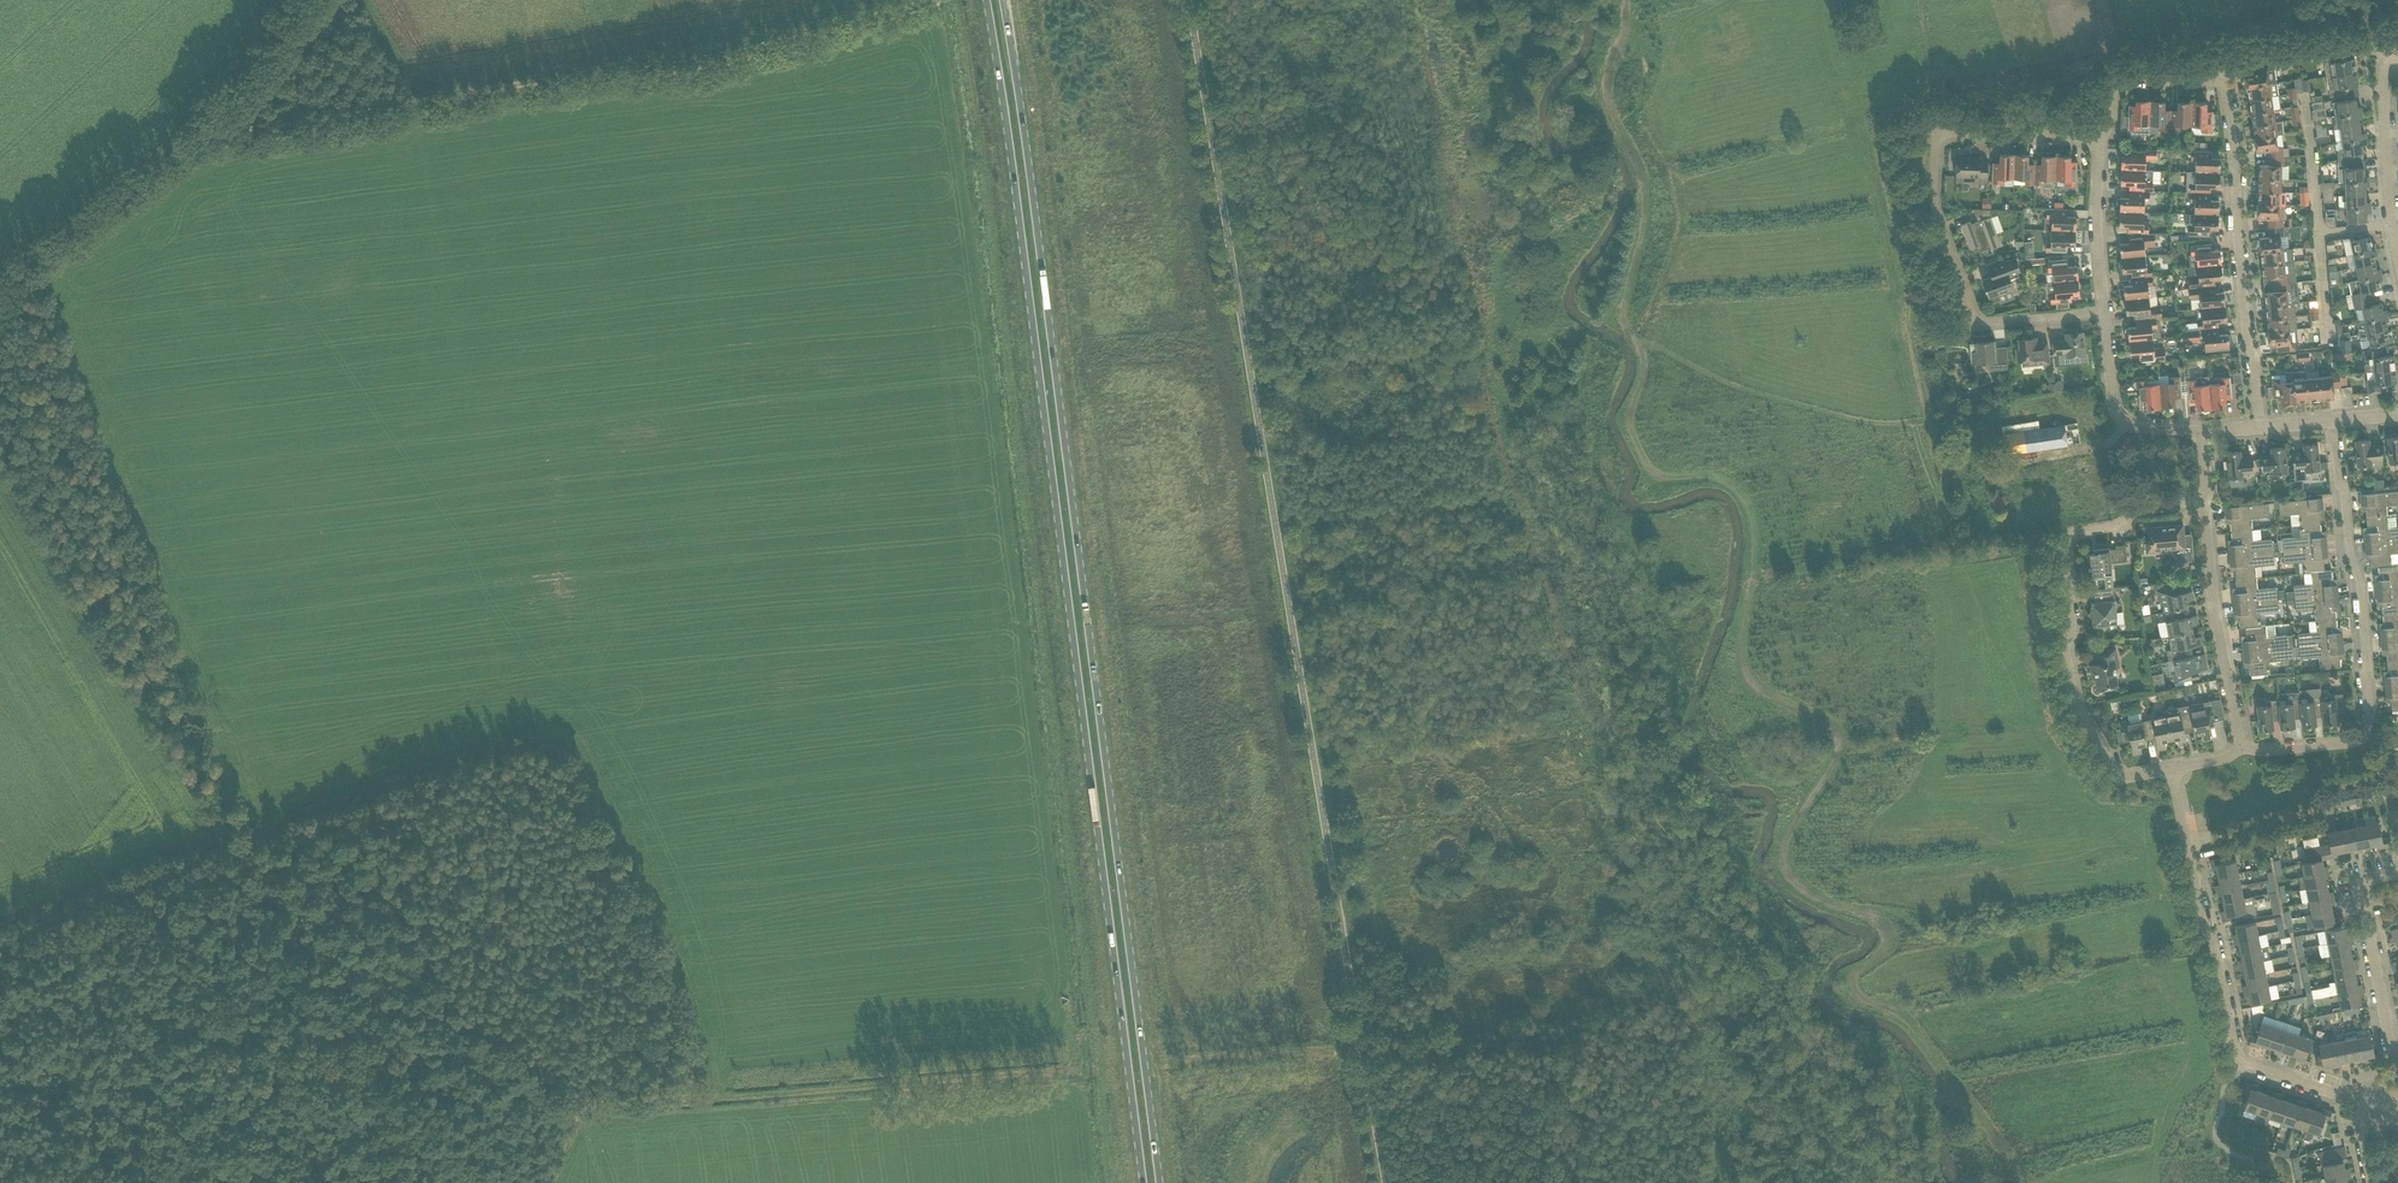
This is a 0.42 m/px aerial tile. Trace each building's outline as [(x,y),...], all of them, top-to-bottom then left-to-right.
[(2340,60),(2339,53),(2323,55),(2326,76),(2356,71),(2354,58),(2340,60)] [(2270,70),(2269,63),(2251,66),(2252,73),(2245,74),(2247,87),(2248,87),(2248,86),(2268,84),(2268,83),(2269,83),(2276,82),(2274,69),(2270,70)] [(2358,86),(2356,71),(2326,76),(2327,83),(2328,83),(2330,97),(2346,95),(2345,88),(2358,86)] [(2269,83),(2268,83),(2268,84),(2248,86),(2248,87),(2250,100),(2271,96),(2278,95),(2276,82),(2269,83)] [(2273,109),(2271,96),(2250,100),(2251,112),(2273,109)] [(2149,125),(2150,101),(2147,101),(2147,98),(2142,97),(2137,98),(2137,101),(2136,100),(2136,106),(2129,105),(2128,116),(2123,116),(2123,127),(2128,127),(2128,129),(2133,130),(2133,133),(2148,133),(2148,135),(2149,135),(2149,125)] [(2170,131),(2171,110),(2164,110),(2164,101),(2163,101),(2163,99),(2158,97),(2153,98),(2153,101),(2150,101),(2149,125),(2159,125),(2159,130),(2170,131)] [(2337,102),(2332,102),(2333,108),(2335,116),(2362,112),(2361,106),(2356,107),(2355,99),(2344,101),(2337,102)] [(2191,126),(2192,102),(2178,102),(2178,110),(2171,110),(2170,131),(2179,131),(2179,126),(2191,126)] [(2206,103),(2192,102),(2191,126),(2201,126),(2201,131),(2213,132),(2213,111),(2206,111),(2206,103)] [(2314,118),(2324,117),(2322,102),(2312,103),(2314,118)] [(2300,118),(2298,106),(2286,108),(2287,115),(2291,115),(2292,119),(2300,118)] [(2275,122),(2273,109),(2251,112),(2253,125),(2275,122)] [(2363,117),(2362,112),(2335,116),(2336,123),(2334,125),(2334,126),(2334,129),(2340,128),(2359,125),(2358,118),(2363,117)] [(2326,130),(2324,117),(2314,118),(2316,131),(2326,130)] [(2282,121),(2275,122),(2253,125),(2255,138),(2276,135),(2284,134),(2282,121)] [(2360,133),(2359,125),(2340,128),(2334,129),(2336,142),(2342,141),(2366,138),(2365,132),(2360,133)] [(2328,143),(2326,130),(2316,131),(2318,145),(2328,143)] [(2277,147),(2276,135),(2255,138),(2254,138),(2256,152),(2268,150),(2269,157),(2284,156),(2283,146),(2277,147)] [(2367,143),(2366,138),(2342,141),(2342,148),(2339,150),(2337,155),(2338,162),(2363,160),(2362,152),(2363,152),(2362,144),(2367,143)] [(2156,159),(2157,149),(2130,149),(2130,156),(2121,156),(2121,170),(2145,171),(2145,158),(2156,159)] [(2211,158),(2212,151),(2191,150),(2191,160),(2196,160),(2196,172),(2220,173),(2220,158),(2211,158)] [(2055,180),(2056,156),(2053,156),(2053,154),(2048,152),(2044,153),(2044,156),(2042,156),(2042,167),(2035,167),(2034,184),(2042,185),(2042,179),(2055,180)] [(2013,179),(2014,155),(2000,154),(2000,166),(1993,166),(1993,163),(1992,183),(2004,183),(2004,178),(2013,179)] [(2034,184),(2035,167),(2028,167),(2028,155),(2014,155),(2013,179),(2025,179),(2025,184),(2034,184)] [(1967,157),(1957,156),(1956,182),(1968,183),(1968,176),(1979,177),(1979,180),(1987,180),(1988,161),(1980,161),(1980,157),(1974,157),(1974,160),(1967,159),(1967,157)] [(2056,156),(2055,180),(2065,180),(2064,191),(2076,192),(2077,186),(2077,162),(2070,161),(2070,156),(2056,156)] [(2285,166),(2284,156),(2269,157),(2269,165),(2259,165),(2259,178),(2281,178),(2282,166),(2285,166)] [(2364,167),(2363,160),(2338,162),(2339,182),(2345,182),(2369,180),(2369,175),(2364,175),(2364,167)] [(2153,192),(2153,171),(2145,171),(2121,170),(2121,173),(2118,172),(2117,177),(2118,183),(2121,183),(2121,184),(2129,184),(2129,191),(2149,192),(2153,192)] [(2222,186),(2224,181),(2222,176),(2219,176),(2220,173),(2196,172),(2188,172),(2188,184),(2190,184),(2190,193),(2210,193),(2210,186),(2219,187),(2219,186),(2222,186)] [(2281,192),(2281,178),(2259,178),(2259,191),(2281,192)] [(2369,186),(2369,180),(2345,182),(2346,195),(2365,194),(2365,186),(2369,186)] [(2333,195),(2332,182),(2322,183),(2323,196),(2333,195)] [(2149,203),(2149,192),(2129,191),(2129,198),(2120,198),(2120,199),(2117,198),(2116,204),(2117,209),(2120,209),(2120,212),(2144,212),(2144,203),(2149,203)] [(2286,192),(2281,192),(2259,191),(2258,204),(2279,205),(2279,206),(2283,206),(2286,206),(2286,192)] [(2218,215),(2219,201),(2210,200),(2210,193),(2190,193),(2190,202),(2195,202),(2194,214),(2218,215)] [(2365,194),(2346,195),(2342,195),(2342,200),(2346,200),(2346,208),(2370,207),(2370,201),(2365,202),(2365,194)] [(2283,218),(2283,206),(2279,206),(2279,205),(2258,204),(2257,204),(2257,218),(2268,218),(2268,226),(2283,225),(2283,218)] [(2371,213),(2370,207),(2346,208),(2338,208),(2339,217),(2347,219),(2347,222),(2366,221),(2366,213),(2371,213)] [(2079,223),(2078,218),(2076,218),(2076,217),(2067,216),(2067,209),(2063,209),(2055,209),(2047,208),(2046,217),(2052,217),(2051,230),(2075,231),(2075,228),(2078,228),(2079,223)] [(1993,217),(1990,209),(1973,209),(1978,221),(1971,223),(1970,221),(1962,224),(1971,249),(1977,246),(1979,251),(1990,247),(1991,249),(2000,246),(1990,218),(1993,217)] [(2148,234),(2148,222),(2143,222),(2144,212),(2120,212),(2119,226),(2128,226),(2128,233),(2131,233),(2131,234),(2148,234)] [(2218,229),(2218,215),(2194,214),(2194,226),(2189,226),(2189,235),(2209,236),(2209,228),(2218,229)] [(2335,217),(2324,218),(2325,224),(2330,227),(2335,226),(2335,217)] [(2284,236),(2283,229),(2269,229),(2269,237),(2259,238),(2260,252),(2261,252),(2261,251),(2281,249),(2280,236),(2284,236)] [(2075,245),(2075,231),(2051,230),(2051,242),(2046,242),(2046,251),(2066,252),(2066,245),(2075,245)] [(2155,246),(2154,234),(2148,234),(2131,234),(2131,235),(2128,236),(2128,243),(2120,244),(2121,258),(2145,256),(2144,247),(2155,246)] [(2370,237),(2350,241),(2353,254),(2376,250),(2375,244),(2371,244),(2370,237)] [(2335,249),(2334,240),(2331,240),(2326,245),(2327,250),(2335,249)] [(2221,264),(2220,250),(2211,251),(2211,244),(2190,246),(2191,255),(2196,255),(2197,266),(2221,264)] [(2293,248),(2283,249),(2281,249),(2261,251),(2261,252),(2262,264),(2284,262),(2293,261),(2293,248)] [(2377,255),(2376,250),(2353,254),(2356,267),(2375,263),(2374,256),(2377,255)] [(2152,276),(2151,265),(2146,265),(2145,256),(2121,258),(2121,261),(2119,261),(2118,266),(2120,271),(2122,271),(2122,272),(2131,271),(2131,278),(2135,278),(2152,276)] [(2014,289),(2010,280),(2019,276),(2018,272),(2020,271),(2015,258),(1988,268),(1991,277),(1982,280),(1989,298),(1990,298),(1992,303),(1999,300),(1997,295),(2014,289)] [(2081,271),(2079,266),(2077,267),(2077,266),(2068,266),(2067,259),(2047,261),(2048,273),(2053,272),(2054,282),(2078,280),(2078,277),(2080,276),(2081,271)] [(2284,262),(2262,264),(2264,278),(2274,277),(2275,284),(2290,282),(2295,282),(2293,261),(2284,262)] [(2377,270),(2375,263),(2356,267),(2358,279),(2381,275),(2380,269),(2377,270)] [(2223,278),(2221,264),(2197,266),(2198,276),(2189,277),(2190,288),(2215,286),(2214,279),(2223,278)] [(2340,270),(2336,271),(2336,270),(2329,271),(2330,286),(2343,283),(2340,270)] [(2368,291),(2380,289),(2379,281),(2382,281),(2381,275),(2358,279),(2348,281),(2353,302),(2369,298),(2368,291)] [(2156,297),(2155,287),(2153,285),(2152,276),(2135,278),(2131,278),(2132,285),(2124,286),(2125,300),(2149,298),(2156,297)] [(2054,283),(2047,283),(2047,292),(2050,292),(2051,304),(2056,303),(2056,308),(2069,307),(2069,302),(2071,302),(2071,301),(2071,294),(2079,294),(2078,280),(2054,282),(2054,283)] [(2276,291),(2265,292),(2266,305),(2294,302),(2294,303),(2299,302),(2298,302),(2297,287),(2296,287),(2291,288),(2290,283),(2290,282),(2275,284),(2276,291)] [(2225,306),(2224,292),(2215,293),(2215,286),(2190,288),(2191,300),(2200,299),(2201,308),(2225,306)] [(2162,317),(2161,306),(2150,307),(2149,298),(2125,300),(2126,314),(2135,313),(2136,320),(2139,319),(2156,318),(2162,317)] [(2371,305),(2369,298),(2353,302),(2354,309),(2362,308),(2365,320),(2387,315),(2386,310),(2383,311),(2381,303),(2371,305)] [(2294,303),(2294,302),(2266,305),(2267,318),(2296,315),(2294,303)] [(2229,319),(2229,314),(2228,309),(2225,309),(2225,306),(2201,308),(2196,309),(2198,330),(2219,328),(2218,321),(2226,320),(2226,319),(2229,319)] [(2296,315),(2267,318),(2268,331),(2297,328),(2296,322),(2297,320),(2296,319),(2296,315)] [(2389,321),(2387,315),(2365,320),(2357,322),(2360,334),(2386,329),(2385,322),(2389,321)] [(2160,339),(2159,325),(2157,325),(2156,318),(2139,319),(2136,320),(2136,327),(2128,327),(2128,328),(2125,328),(2124,334),(2126,338),(2129,338),(2129,341),(2153,339),(2160,339)] [(2311,347),(2322,347),(2321,326),(2311,326),(2311,347)] [(2187,331),(2179,331),(2180,344),(2188,344),(2188,345),(2197,345),(2197,343),(2204,342),(2205,351),(2217,350),(2229,348),(2229,345),(2231,345),(2232,340),(2230,335),(2228,335),(2228,334),(2219,335),(2219,328),(2198,330),(2187,331)] [(2268,331),(2267,331),(2269,345),(2276,344),(2276,351),(2288,350),(2294,350),(2294,342),(2298,342),(2297,328),(2268,331)] [(2388,336),(2386,329),(2360,334),(2361,340),(2369,339),(2370,346),(2393,341),(2391,335),(2388,336)] [(2066,339),(2052,341),(2053,353),(2054,355),(2067,354),(2067,356),(2068,364),(2086,363),(2085,355),(2083,332),(2065,334),(2066,339)] [(2337,346),(2337,348),(2337,349),(2337,353),(2351,352),(2350,336),(2346,337),(2343,338),(2338,339),(2337,346)] [(2019,349),(2016,349),(2017,361),(2030,360),(2030,365),(2049,363),(2048,354),(2047,342),(2037,343),(2037,340),(2033,340),(2033,338),(2027,338),(2025,337),(2022,337),(2021,339),(2018,339),(2019,349)] [(2165,360),(2164,348),(2154,349),(2153,339),(2129,341),(2130,356),(2139,355),(2139,362),(2165,360)] [(1971,351),(1972,364),(1987,363),(1988,371),(2009,369),(2007,346),(1995,347),(1994,340),(1975,342),(1976,351),(1971,351)] [(2380,357),(2379,349),(2365,350),(2366,364),(2365,365),(2365,366),(2365,368),(2366,371),(2366,372),(2374,371),(2395,369),(2394,355),(2380,357)] [(2397,383),(2395,369),(2374,371),(2375,379),(2367,380),(2368,394),(2383,392),(2383,385),(2397,383)] [(2240,371),(2232,372),(2233,383),(2241,382),(2240,371)] [(2293,379),(2292,372),(2292,371),(2285,372),(2285,374),(2279,375),(2279,379),(2272,379),(2273,386),(2267,387),(2268,398),(2281,397),(2281,404),(2295,403),(2295,401),(2293,380),(2292,380),(2292,379),(2293,379)] [(2308,400),(2306,378),(2305,371),(2292,372),(2293,379),(2292,379),(2292,380),(2293,380),(2295,401),(2308,400)] [(2333,387),(2340,386),(2339,372),(2331,372),(2332,376),(2319,377),(2321,399),(2334,398),(2333,387)] [(2174,398),(2182,397),(2180,377),(2168,378),(2168,375),(2158,376),(2159,379),(2161,408),(2175,406),(2174,398)] [(2211,408),(2209,384),(2209,376),(2196,377),(2196,380),(2188,381),(2189,401),(2197,401),(2197,409),(2198,409),(2199,412),(2204,413),(2209,411),(2208,408),(2211,408)] [(2232,397),(2230,377),(2218,378),(2219,383),(2209,384),(2211,408),(2215,408),(2215,410),(2220,411),(2225,409),(2225,407),(2226,407),(2225,398),(2232,397)] [(2321,399),(2319,377),(2306,378),(2308,400),(2321,399)] [(2161,408),(2159,379),(2137,381),(2139,401),(2146,400),(2147,409),(2161,408)] [(2063,380),(2054,381),(2054,391),(2065,390),(2063,380)] [(2054,381),(2046,382),(2048,392),(2054,391),(2054,381)] [(2071,417),(2055,419),(2059,446),(2075,443),(2071,417)] [(2040,422),(2024,424),(2028,450),(2044,448),(2040,422)] [(2024,424),(2009,427),(2013,453),(2028,450),(2024,424)] [(2387,438),(2389,463),(2397,463),(2397,437),(2387,438)] [(2355,441),(2357,467),(2372,465),(2372,466),(2383,465),(2381,445),(2370,446),(2369,439),(2355,441)] [(2319,462),(2318,444),(2303,446),(2304,452),(2292,453),(2295,480),(2307,479),(2306,471),(2320,470),(2320,469),(2328,468),(2327,461),(2319,462)] [(2273,474),(2287,473),(2285,447),(2271,448),(2271,455),(2260,456),(2261,471),(2272,470),(2273,474)] [(2226,453),(2228,478),(2243,477),(2242,473),(2254,472),(2253,457),(2241,458),(2241,451),(2226,453)] [(2383,479),(2373,480),(2374,488),(2383,487),(2383,479)] [(2360,495),(2361,505),(2365,505),(2367,519),(2387,517),(2386,506),(2397,504),(2397,491),(2360,495)] [(2323,509),(2322,498),(2278,502),(2279,515),(2299,513),(2300,525),(2320,523),(2319,509),(2323,509)] [(2270,515),(2268,503),(2224,507),(2225,518),(2230,517),(2231,532),(2251,530),(2250,518),(2270,515)] [(2388,528),(2387,517),(2367,519),(2368,533),(2363,533),(2364,543),(2397,540),(2397,527),(2388,528)] [(2321,537),(2320,523),(2300,525),(2301,536),(2282,538),(2282,540),(2277,540),(2277,542),(2278,551),(2283,550),(2327,546),(2326,536),(2321,537)] [(2189,547),(2185,548),(2183,524),(2148,528),(2150,541),(2149,541),(2149,543),(2145,544),(2146,554),(2153,553),(2153,551),(2171,549),(2171,552),(2174,554),(2176,554),(2177,558),(2181,562),(2190,561),(2189,547)] [(2252,541),(2251,530),(2231,532),(2233,545),(2228,546),(2229,555),(2273,551),(2278,551),(2277,542),(2272,542),(2272,539),(2252,541)] [(2390,553),(2397,553),(2397,540),(2364,543),(2365,553),(2370,553),(2371,567),(2378,567),(2391,564),(2390,553)] [(2110,562),(2127,561),(2125,545),(2116,546),(2116,549),(2109,550),(2109,548),(2098,549),(2098,553),(2086,555),(2089,580),(2104,578),(2103,570),(2111,570),(2110,562)] [(2323,557),(2328,557),(2327,546),(2283,550),(2278,551),(2279,556),(2279,558),(2284,557),(2284,563),(2303,561),(2305,573),(2311,572),(2324,571),(2323,557)] [(2274,563),(2273,556),(2279,556),(2278,551),(2273,551),(2229,555),(2230,566),(2234,565),(2236,579),(2256,577),(2255,566),(2274,563)] [(2391,564),(2378,567),(2380,580),(2375,580),(2376,591),(2397,588),(2397,564),(2391,564)] [(2332,570),(2324,571),(2311,572),(2312,584),(2293,586),(2293,591),(2285,592),(2286,598),(2294,598),(2339,594),(2338,584),(2333,584),(2332,570)] [(2257,589),(2256,577),(2236,579),(2237,593),(2232,594),(2233,603),(2277,599),(2276,587),(2257,589)] [(2192,591),(2175,594),(2172,583),(2154,584),(2158,600),(2161,599),(2164,611),(2164,612),(2180,609),(2187,607),(2186,601),(2193,599),(2192,591)] [(2114,600),(2113,588),(2093,590),(2094,602),(2091,602),(2092,610),(2088,615),(2092,619),(2093,626),(2102,634),(2110,624),(2117,623),(2115,608),(2119,603),(2114,600)] [(2376,591),(2377,601),(2381,600),(2383,614),(2397,613),(2397,588),(2376,591)] [(2340,604),(2339,594),(2294,598),(2295,611),(2314,609),(2316,621),(2336,619),(2335,605),(2340,604)] [(2279,612),(2277,599),(2233,603),(2234,614),(2239,613),(2240,628),(2245,627),(2260,626),(2259,614),(2279,612)] [(2180,609),(2164,612),(2169,636),(2192,631),(2191,625),(2198,623),(2197,615),(2182,618),(2180,609)] [(2383,614),(2384,628),(2379,629),(2380,639),(2397,637),(2397,613),(2383,614)] [(2337,632),(2336,619),(2316,621),(2317,632),(2297,633),(2298,638),(2298,646),(2343,642),(2342,632),(2337,632)] [(2292,638),(2292,634),(2276,636),(2275,624),(2260,626),(2245,627),(2246,641),(2242,641),(2242,651),(2293,647),(2292,638)] [(2172,649),(2167,650),(2169,661),(2190,656),(2188,647),(2202,644),(2201,636),(2193,637),(2192,631),(2169,636),(2172,649)] [(2380,639),(2381,649),(2386,648),(2387,662),(2397,661),(2397,637),(2380,639)] [(2344,652),(2343,642),(2298,646),(2299,656),(2299,658),(2318,656),(2320,669),(2340,667),(2339,653),(2344,652)] [(2270,674),(2269,662),(2294,660),(2294,656),(2293,647),(2242,651),(2243,662),(2248,661),(2249,675),(2270,674)] [(2119,667),(2115,648),(2096,652),(2098,663),(2090,665),(2091,673),(2094,672),(2097,690),(2118,686),(2114,668),(2119,667)] [(2169,661),(2167,661),(2169,671),(2175,670),(2176,672),(2172,673),(2174,683),(2199,677),(2198,670),(2207,669),(2204,654),(2190,656),(2169,661)] [(2387,662),(2389,676),(2384,677),(2385,686),(2397,685),(2397,661),(2387,662)] [(2193,684),(2186,686),(2188,693),(2195,692),(2193,684)] [(2385,686),(2386,697),(2390,697),(2392,711),(2397,710),(2397,685),(2385,686)] [(2345,714),(2343,693),(2330,695),(2330,693),(2326,690),(2321,690),(2321,696),(2322,701),(2322,712),(2323,725),(2338,723),(2337,711),(2344,710),(2344,714),(2345,714)] [(2322,701),(2321,696),(2309,697),(2309,695),(2305,692),(2298,692),(2299,698),(2301,714),(2302,727),(2316,725),(2315,713),(2322,712),(2322,701)] [(2301,714),(2299,698),(2289,699),(2289,697),(2285,694),(2278,694),(2279,700),(2279,705),(2278,705),(2279,716),(2280,729),(2295,727),(2294,715),(2301,714)] [(2220,699),(2188,706),(2190,711),(2193,728),(2195,735),(2201,733),(2203,741),(2211,739),(2208,722),(2224,719),(2220,699)] [(2279,705),(2279,700),(2265,701),(2265,706),(2257,706),(2259,731),(2273,729),(2272,717),(2279,716),(2278,705),(2279,705)] [(2193,728),(2190,711),(2188,706),(2188,705),(2174,708),(2175,715),(2165,716),(2170,740),(2177,738),(2178,745),(2187,744),(2184,730),(2193,728)] [(2145,737),(2142,721),(2140,713),(2128,715),(2129,720),(2119,722),(2120,728),(2116,729),(2118,740),(2130,738),(2133,755),(2141,753),(2140,745),(2147,744),(2146,741),(2145,737)] [(2170,740),(2165,716),(2142,721),(2145,737),(2146,741),(2152,739),(2152,736),(2155,735),(2157,750),(2166,748),(2164,741),(2170,740)] [(2382,839),(2379,822),(2366,825),(2370,845),(2377,844),(2378,848),(2388,846),(2387,838),(2382,839)] [(2370,845),(2366,825),(2353,828),(2358,852),(2363,851),(2362,847),(2370,845)] [(2358,852),(2353,828),(2340,830),(2344,851),(2352,849),(2353,853),(2358,852)] [(2344,851),(2340,830),(2327,833),(2329,844),(2331,857),(2337,856),(2336,852),(2344,851)] [(2331,857),(2329,844),(2320,845),(2318,836),(2303,839),(2305,848),(2303,849),(2305,862),(2322,859),(2331,857)] [(2238,873),(2235,859),(2219,863),(2218,858),(2210,860),(2212,870),(2216,869),(2218,877),(2238,873)] [(2323,866),(2322,859),(2305,862),(2300,863),(2303,876),(2328,871),(2327,866),(2323,866)] [(2330,876),(2328,871),(2303,876),(2306,889),(2327,884),(2325,877),(2330,876)] [(2240,885),(2238,873),(2218,877),(2219,884),(2215,885),(2216,890),(2240,885)] [(2274,879),(2268,880),(2265,880),(2268,893),(2269,893),(2276,892),(2274,879)] [(2328,892),(2327,884),(2306,889),(2308,901),(2334,896),(2333,891),(2328,892)] [(2243,898),(2240,885),(2216,890),(2217,895),(2221,895),(2223,902),(2243,898)] [(2278,901),(2276,892),(2269,893),(2271,903),(2278,901)] [(2252,896),(2243,898),(2223,902),(2224,910),(2220,911),(2222,921),(2231,919),(2230,914),(2241,912),(2242,918),(2256,915),(2252,896)] [(2335,901),(2334,896),(2308,901),(2311,914),(2332,910),(2330,902),(2335,901)] [(2333,918),(2332,910),(2311,914),(2313,927),(2339,922),(2338,917),(2333,918)] [(2284,929),(2282,916),(2276,917),(2278,930),(2284,929)] [(2258,935),(2255,922),(2235,926),(2236,934),(2232,934),(2233,940),(2258,935)] [(2347,934),(2346,926),(2325,930),(2328,943),(2352,938),(2351,933),(2347,934)] [(2260,948),(2258,935),(2233,940),(2234,945),(2239,944),(2240,952),(2260,948)] [(2353,943),(2352,938),(2328,943),(2330,956),(2351,952),(2349,944),(2353,943)] [(2263,960),(2260,948),(2240,952),(2242,959),(2237,960),(2238,965),(2263,960)] [(2352,959),(2351,952),(2330,956),(2333,968),(2357,963),(2356,958),(2352,959)] [(2265,973),(2263,960),(2238,965),(2239,970),(2244,969),(2245,977),(2265,973)] [(2358,969),(2357,963),(2333,968),(2335,981),(2356,977),(2354,970),(2358,969)] [(2268,986),(2265,973),(2245,977),(2247,985),(2242,985),(2243,991),(2268,986)] [(2357,984),(2356,977),(2335,981),(2338,994),(2362,989),(2361,984),(2357,984)] [(2271,999),(2268,986),(2243,991),(2245,996),(2249,995),(2250,1003),(2271,999)] [(2364,994),(2362,989),(2338,994),(2340,1007),(2361,1003),(2359,995),(2364,994)] [(2314,1007),(2311,991),(2306,992),(2309,1008),(2314,1007)] [(2267,1046),(2274,1026),(2262,1022),(2256,1037),(2252,1036),(2249,1044),(2259,1047),(2260,1043),(2267,1046)] [(2278,1054),(2286,1030),(2274,1026),(2267,1046),(2275,1048),(2273,1052),(2278,1054)] [(2369,1029),(2356,1031),(2357,1037),(2362,1061),(2367,1060),(2366,1056),(2374,1055),(2370,1034),(2369,1029)] [(2292,1054),(2299,1035),(2286,1030),(2278,1054),(2283,1056),(2285,1052),(2292,1054)] [(2362,1061),(2357,1037),(2356,1031),(2343,1034),(2344,1039),(2348,1060),(2356,1058),(2357,1062),(2362,1061)] [(2311,1056),(2306,1054),(2311,1039),(2299,1035),(2292,1054),(2300,1057),(2298,1061),(2308,1064),(2311,1056)] [(2348,1060),(2344,1039),(2332,1042),(2337,1066),(2342,1065),(2341,1061),(2348,1060)] [(2337,1066),(2332,1042),(2318,1044),(2323,1065),(2330,1063),(2331,1067),(2337,1066)] [(2257,1112),(2263,1093),(2256,1090),(2257,1086),(2248,1083),(2245,1091),(2249,1092),(2244,1108),(2257,1112)] [(2269,1116),(2277,1093),(2272,1091),(2271,1095),(2263,1093),(2257,1112),(2254,1120),(2255,1121),(2263,1119),(2268,1121),(2269,1116)] [(2281,1120),(2288,1101),(2281,1099),(2282,1095),(2277,1093),(2269,1116),(2281,1120)] [(2294,1125),(2302,1101),(2297,1099),(2295,1104),(2288,1101),(2281,1120),(2294,1125)] [(2306,1129),(2313,1109),(2305,1107),(2307,1103),(2302,1101),(2294,1125),(2306,1129)] [(2320,1112),(2313,1109),(2306,1129),(2304,1136),(2311,1138),(2314,1131),(2319,1133),(2324,1118),(2328,1119),(2331,1111),(2321,1108),(2320,1112)] [(2288,1157),(2290,1149),(2285,1147),(2284,1149),(2282,1155),(2288,1157)] [(2333,1149),(2318,1152),(2321,1165),(2323,1165),(2343,1161),(2347,1160),(2344,1147),(2333,1149)] [(2343,1161),(2323,1165),(2325,1177),(2350,1173),(2349,1167),(2344,1168),(2343,1161)] [(2350,1173),(2325,1177),(2326,1182),(2347,1182),(2346,1178),(2351,1178),(2350,1173)]
